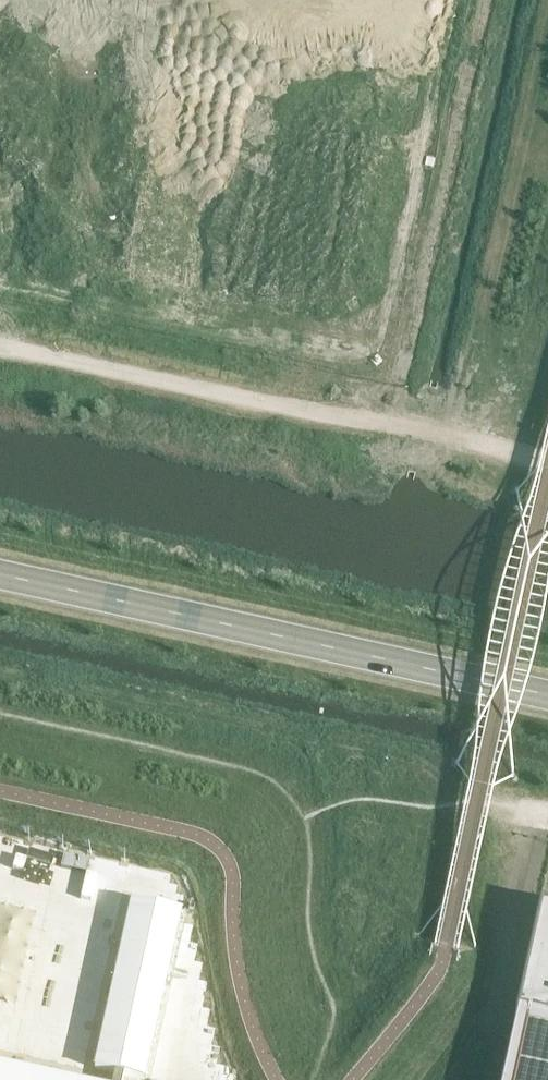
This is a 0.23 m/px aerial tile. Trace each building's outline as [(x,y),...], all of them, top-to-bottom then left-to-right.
[(502,1079),(547,1079),(547,904),(540,902),(515,1013),(517,1013),(502,1079)]
